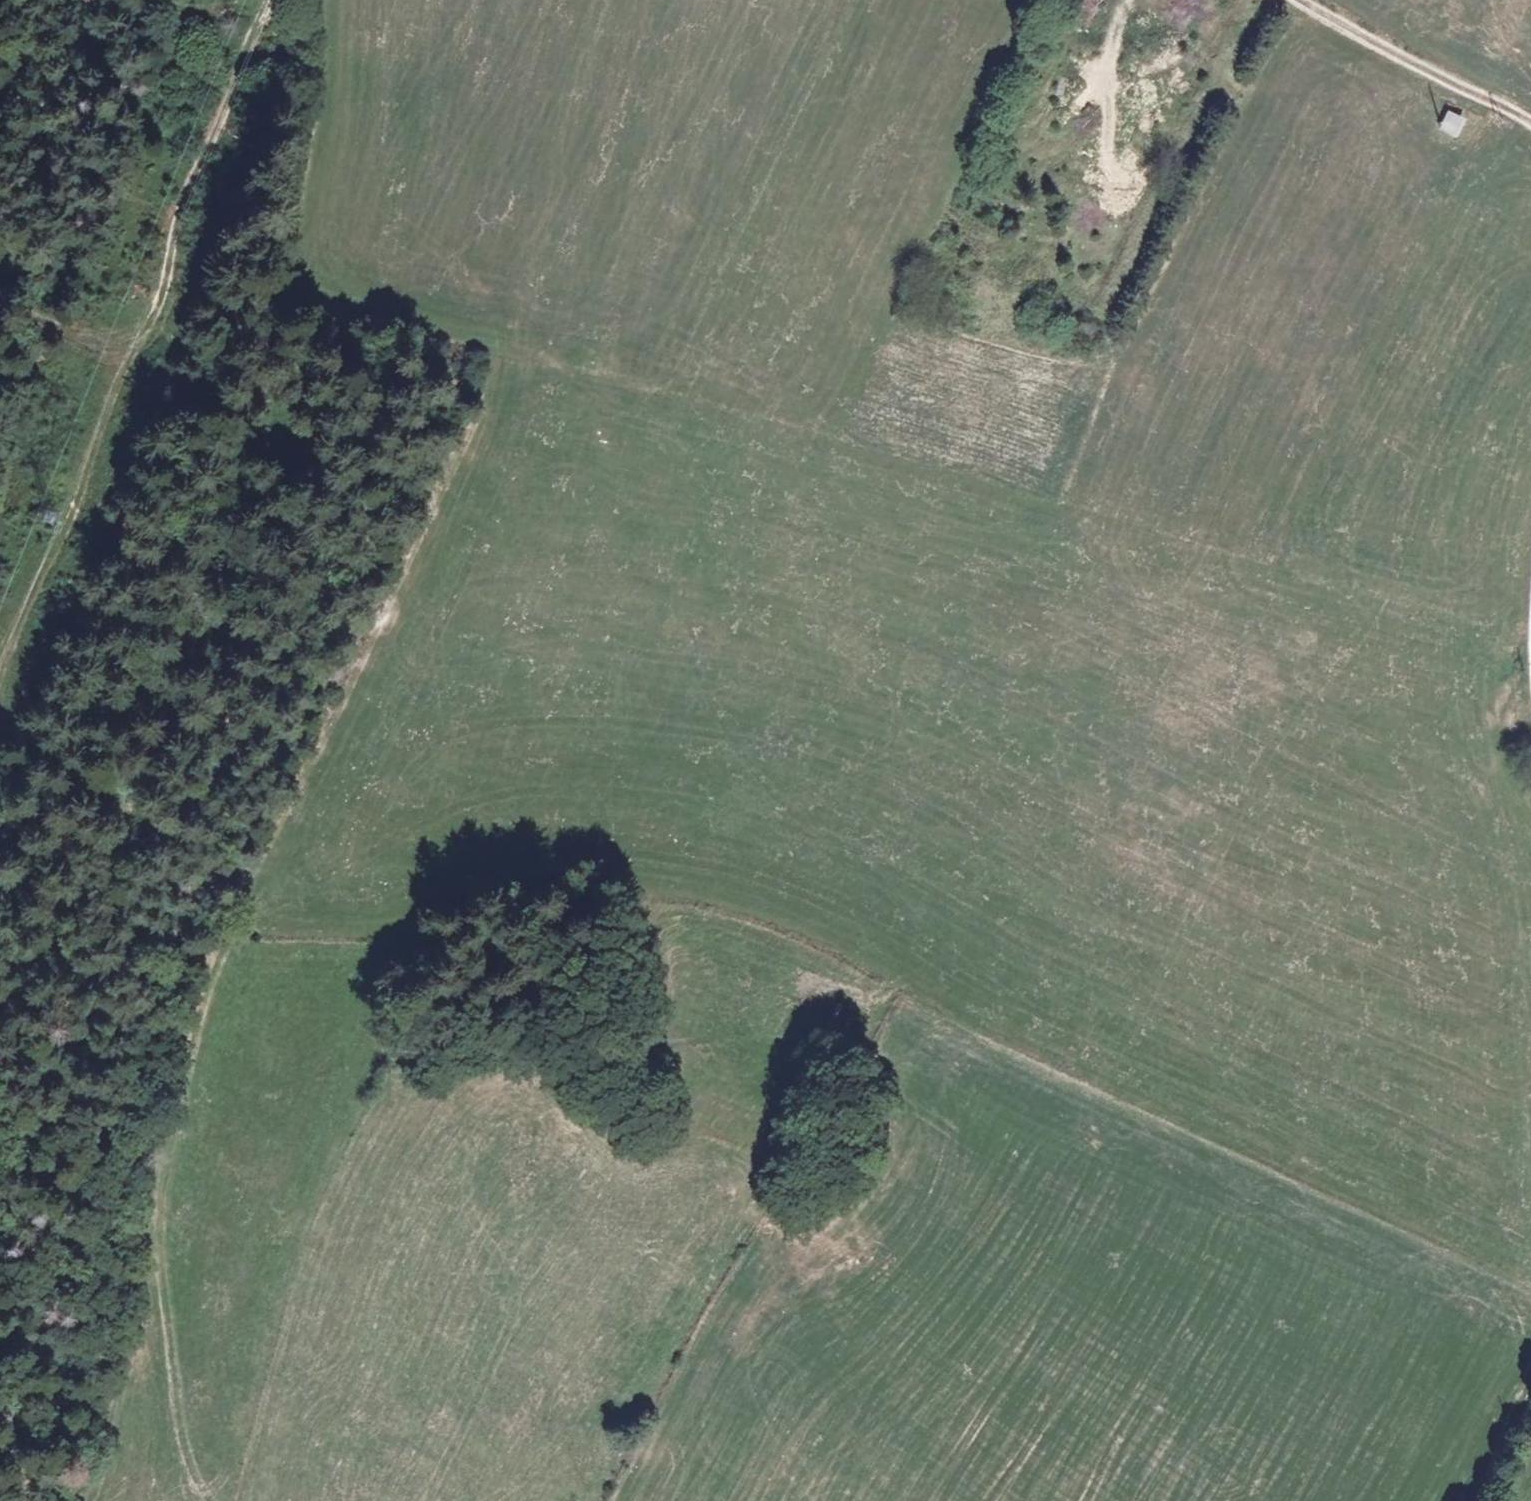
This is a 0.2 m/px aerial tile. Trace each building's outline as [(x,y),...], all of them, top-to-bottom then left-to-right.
[(1432,114),(1425,127),(1442,137),(1450,123),(1432,114)]
